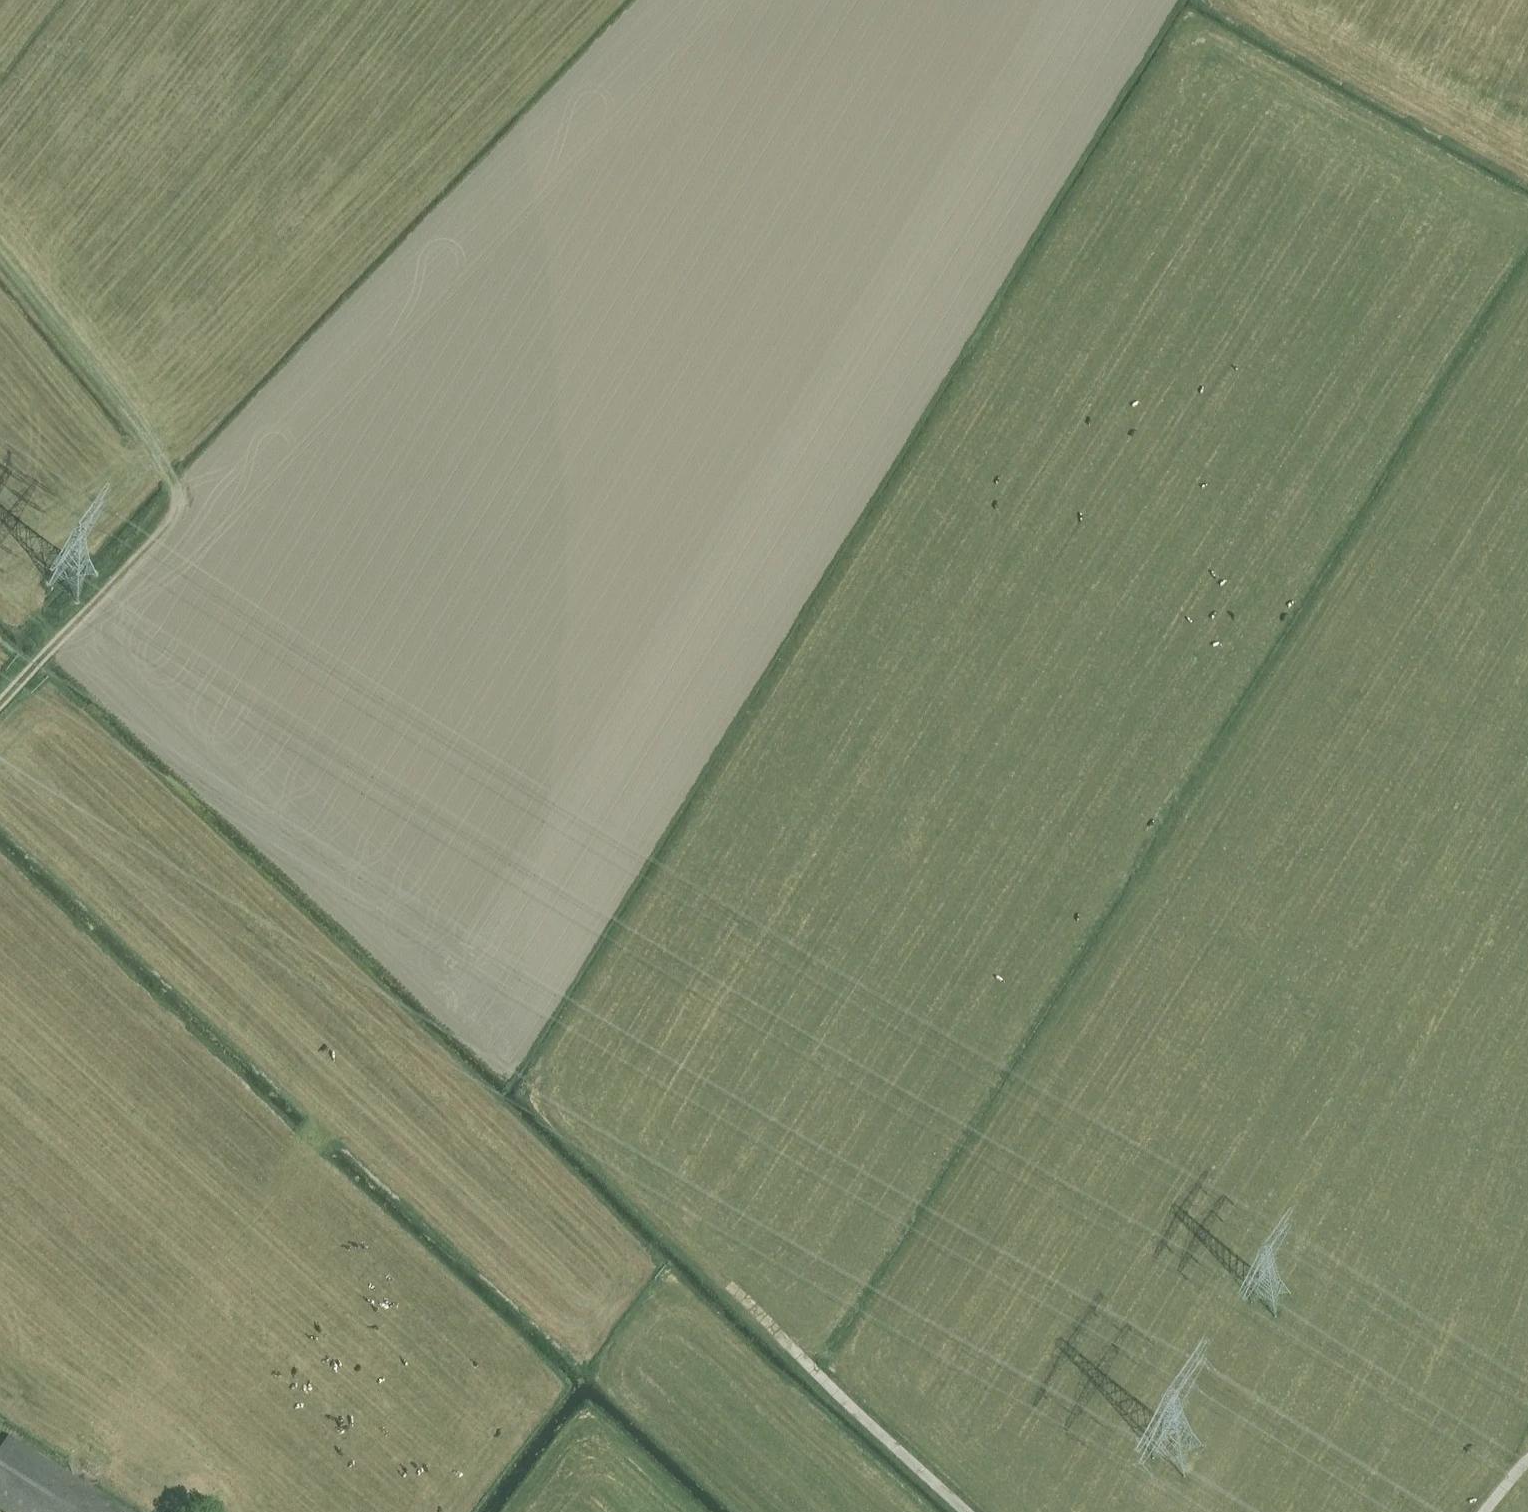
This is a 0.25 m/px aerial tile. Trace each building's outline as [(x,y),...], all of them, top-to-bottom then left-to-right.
[(9,1438),(0,1452),(0,1510),(2,1511),(126,1511),(9,1438)]
